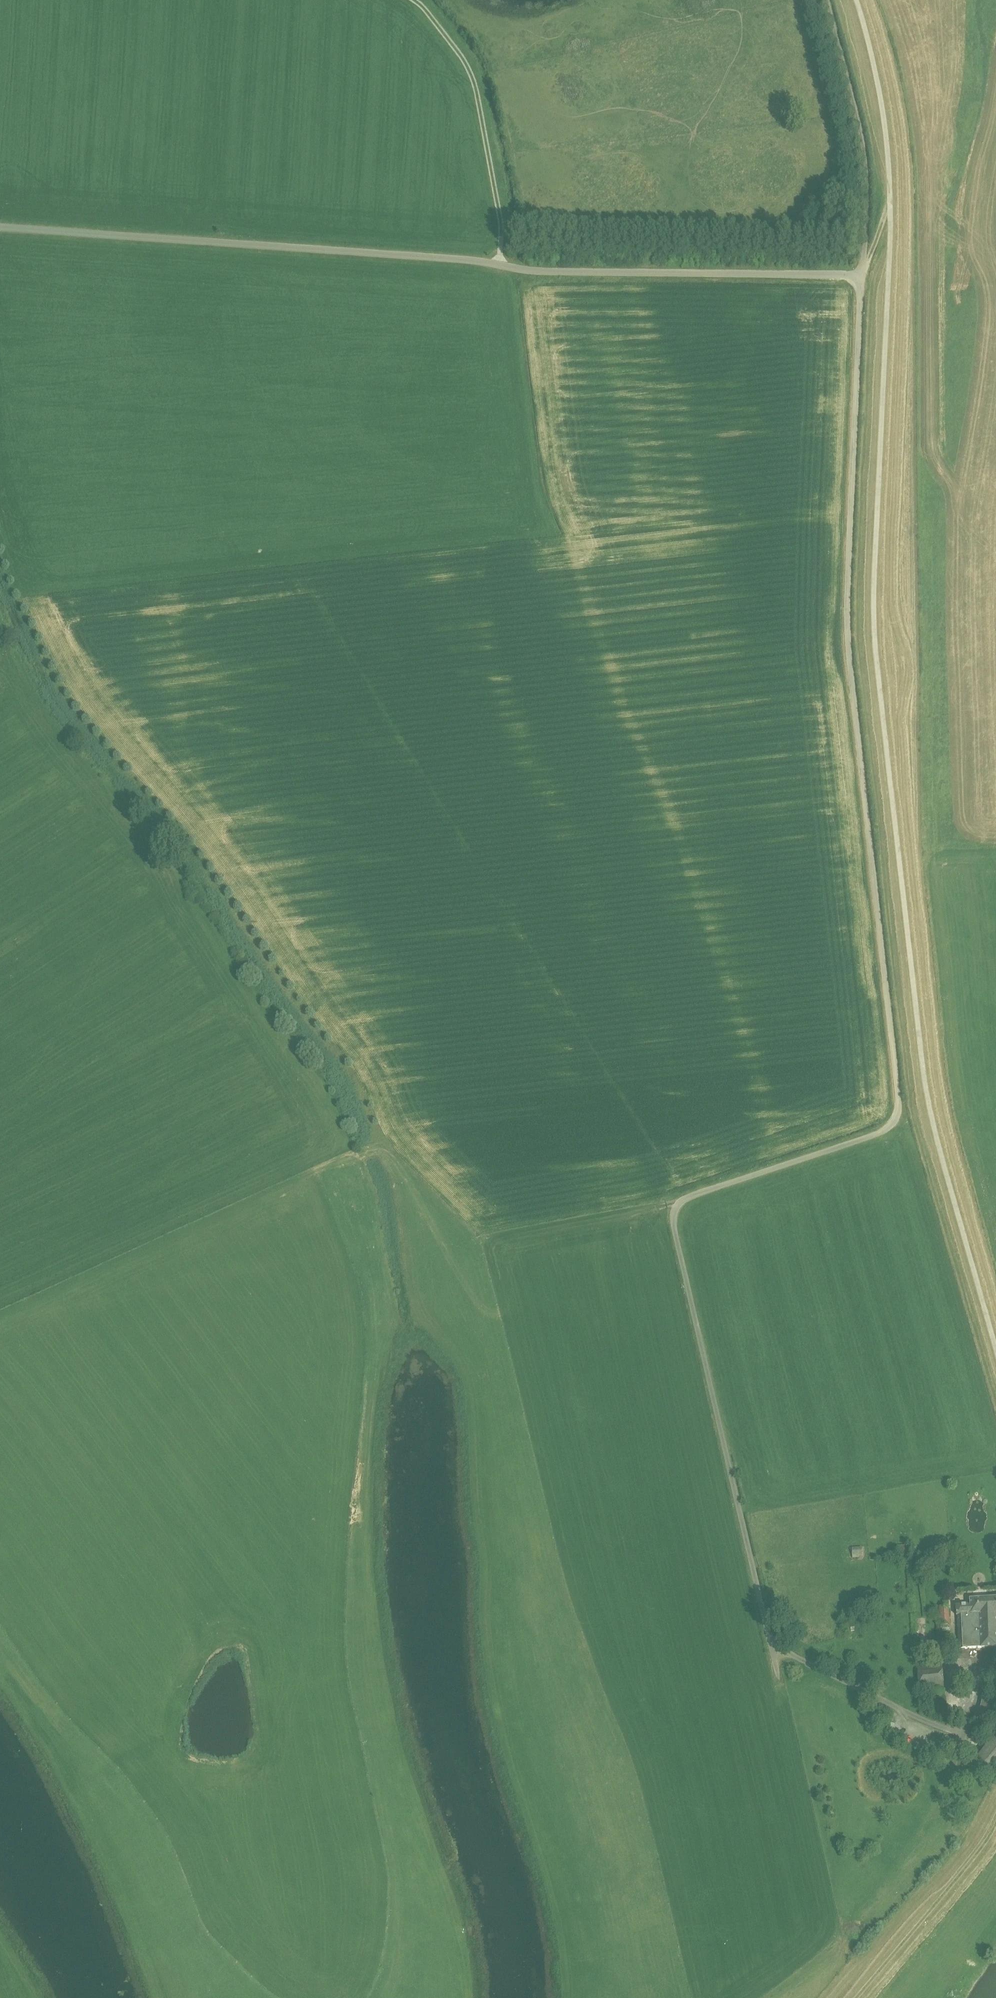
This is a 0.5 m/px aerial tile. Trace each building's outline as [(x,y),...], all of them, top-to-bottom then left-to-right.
[(910,1546),(898,1546),(898,1554),(911,1553),(910,1546)] [(970,1599),(970,1605),(956,1605),(956,1615),(957,1615),(959,1649),(993,1647),(993,1657),(995,1657),(995,1598),(970,1599)] [(939,1606),(939,1616),(940,1624),(940,1625),(950,1624),(948,1606),(939,1606)] [(917,1667),(919,1691),(944,1689),(942,1665),(917,1667)] [(931,1692),(933,1716),(947,1715),(944,1690),(931,1692)] [(992,1771),(995,1766),(995,1734),(976,1758),(992,1771)]
